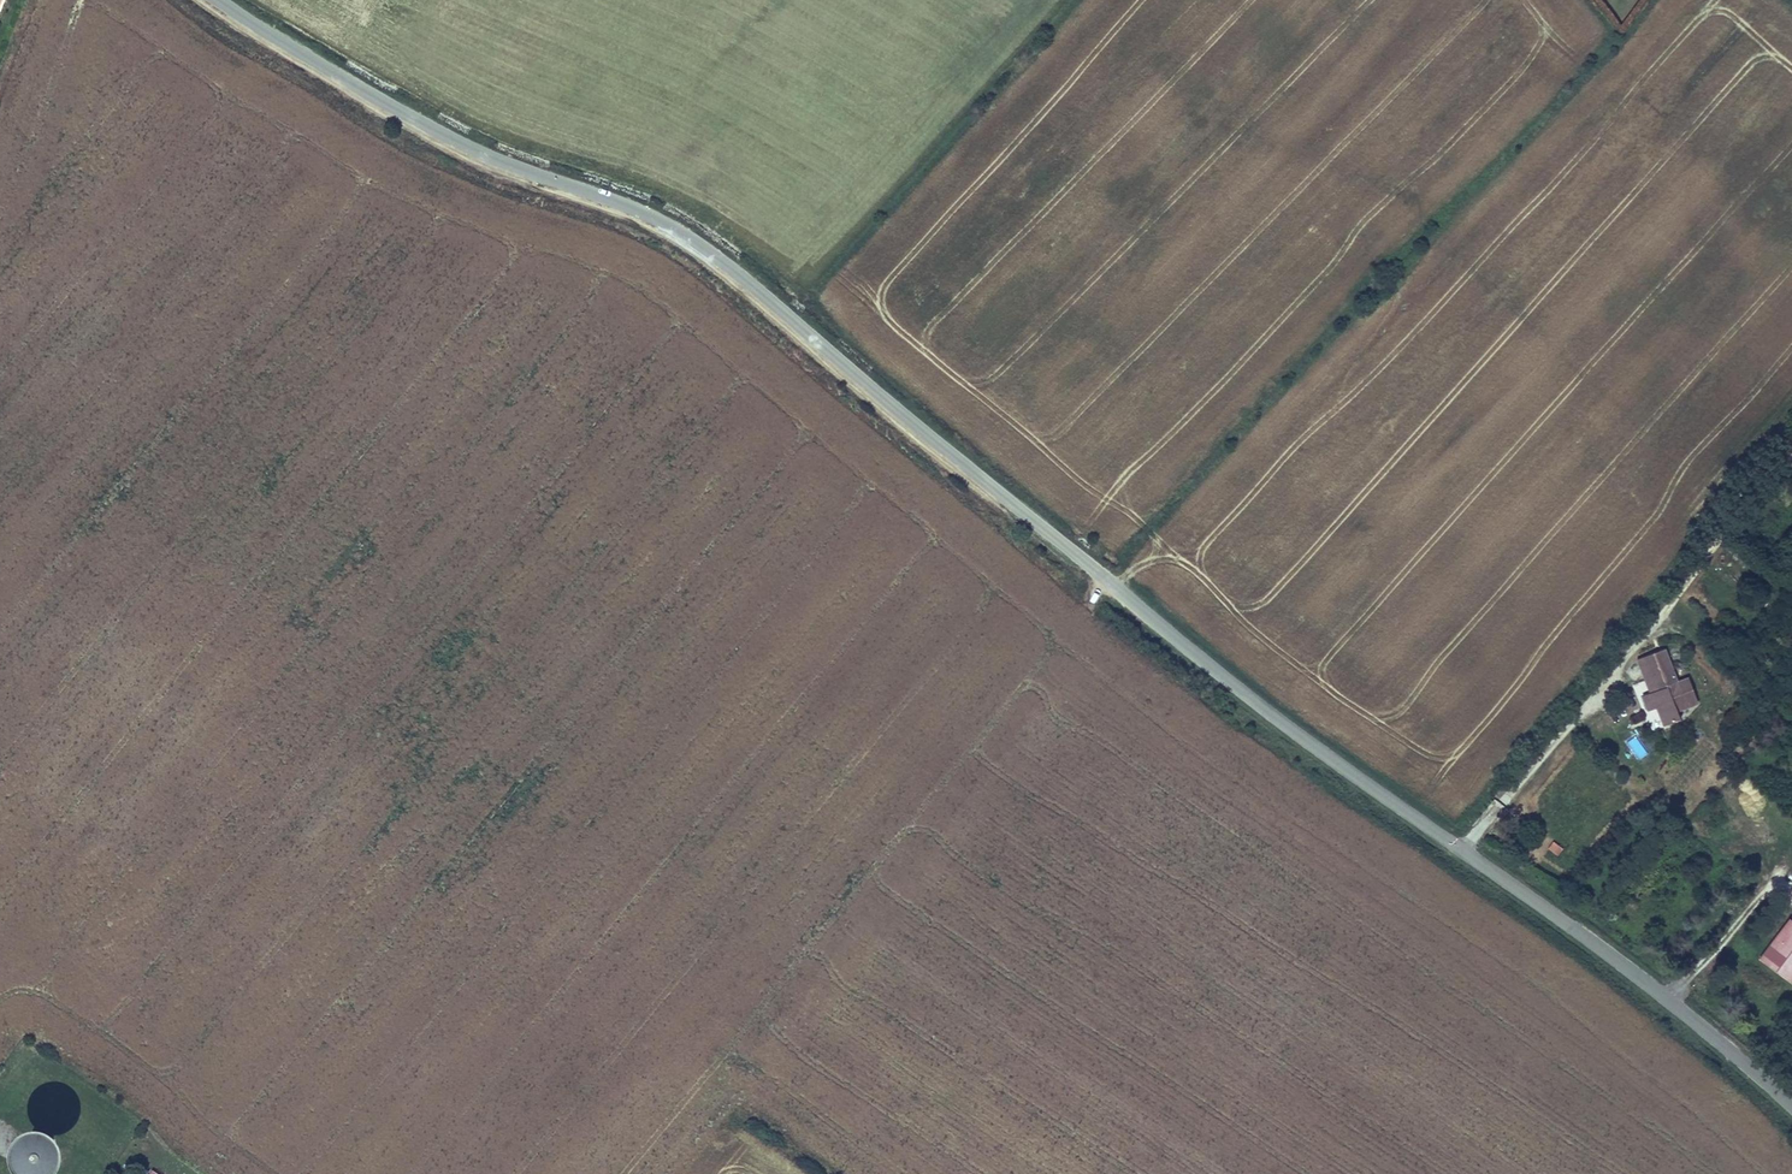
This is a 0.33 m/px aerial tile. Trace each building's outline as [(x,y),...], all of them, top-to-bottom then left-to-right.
[(1649,714),(1656,713),(1662,729),(1680,724),(1677,714),(1697,707),(1689,682),(1678,686),(1666,651),(1637,660),(1651,697),(1644,699),(1649,714)] [(1639,759),(1648,753),(1636,736),(1627,742),(1639,759)] [(1557,856),(1563,848),(1553,840),(1547,848),(1557,856)] [(1791,940),(1791,925),(1784,936),(1791,941),(1791,940)] [(1791,941),(1784,936),(1765,960),(1791,980),(1791,940),(1791,941)] [(56,1127),(26,1137),(34,1164),(65,1154),(56,1127)]
